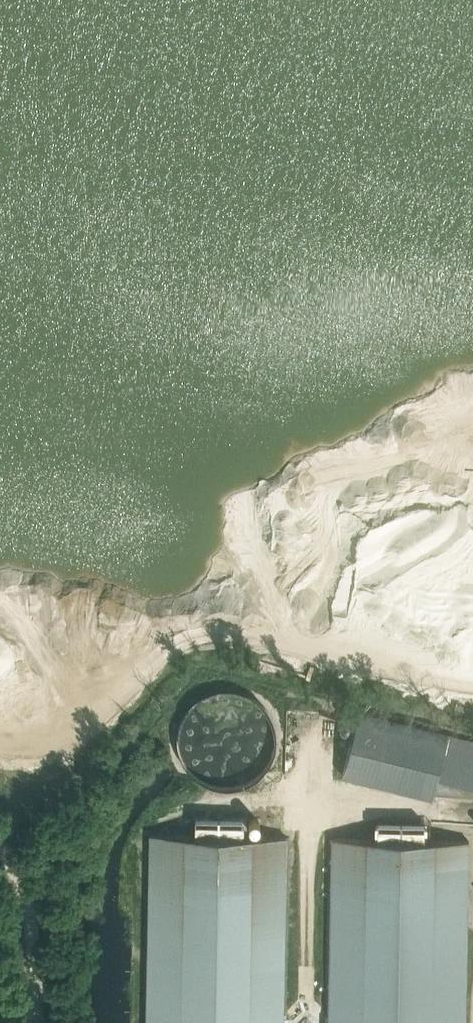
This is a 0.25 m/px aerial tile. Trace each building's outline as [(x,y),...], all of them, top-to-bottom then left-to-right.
[(272,774),(267,691),(178,696),(182,766),(198,765),(198,771),(204,770),(204,778),(272,774)] [(361,706),(345,769),(435,791),(451,728),(361,706)] [(147,1022),(284,1022),(287,836),(247,835),(248,817),(193,816),(192,834),(151,834),(147,1022)] [(330,1022),(466,1022),(470,840),(425,839),(425,831),(428,831),(428,824),(425,824),(425,822),(379,821),(379,824),(375,824),(375,832),(378,832),(378,838),(333,837),(330,1022)]
